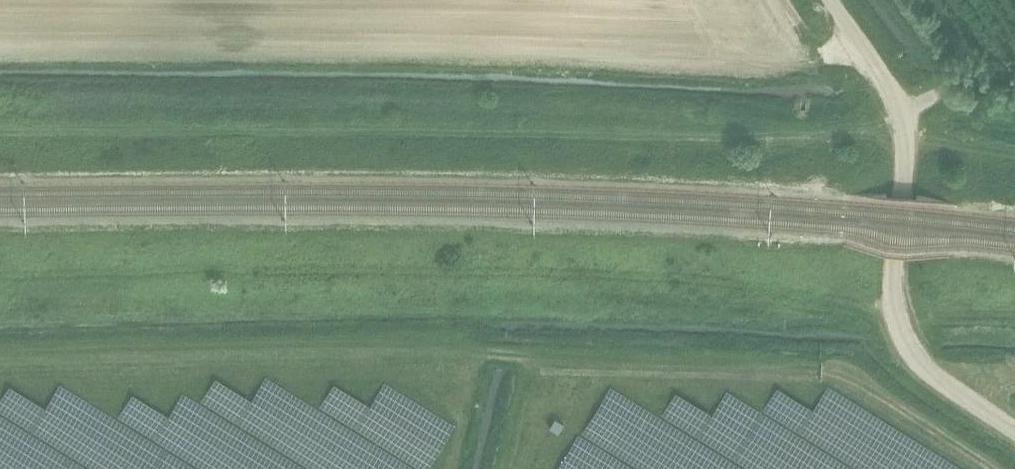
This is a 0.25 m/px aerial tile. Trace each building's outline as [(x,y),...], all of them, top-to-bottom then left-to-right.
[(556,417),(550,428),(560,434),(566,423),(556,417)]
